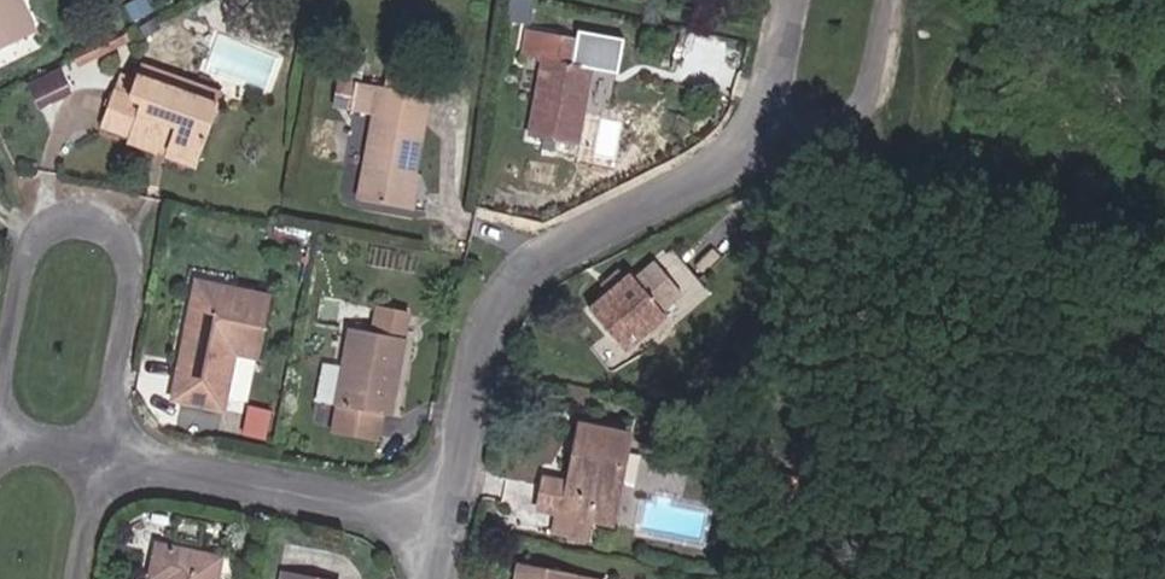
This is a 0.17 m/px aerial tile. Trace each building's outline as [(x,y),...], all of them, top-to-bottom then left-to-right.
[(4,20),(15,14),(9,0),(0,0),(0,22),(4,20)] [(0,22),(0,51),(14,44),(4,20),(0,22)] [(519,50),(543,54),(538,81),(529,134),(577,141),(592,64),(571,59),(575,35),(524,25),(519,50)] [(519,50),(513,77),(538,81),(543,54),(519,50)] [(217,90),(138,58),(133,70),(213,101),(217,90)] [(115,63),(107,81),(127,88),(133,70),(115,63)] [(69,68),(35,81),(44,105),(78,93),(69,68)] [(93,114),(123,126),(124,123),(162,136),(160,141),(193,152),(213,101),(133,70),(127,88),(107,81),(93,114)] [(406,170),(414,122),(403,120),(408,88),(341,76),(336,105),(366,110),(352,196),(400,205),(406,170)] [(403,120),(414,122),(420,90),(408,88),(403,120)] [(162,136),(124,123),(123,126),(118,135),(189,162),(193,152),(160,141),(162,136)] [(415,172),(406,170),(400,205),(409,207),(415,172)] [(263,285),(186,268),(161,393),(212,404),(224,344),(250,349),(263,285)] [(690,315),(668,281),(646,295),(643,289),(597,318),(626,363),(671,334),(668,329),(690,315)] [(393,304),(357,297),(351,329),(342,328),(325,406),(329,407),(376,416),(387,419),(391,399),(381,397),(386,371),(396,373),(402,340),(387,337),(393,304)] [(254,401),(265,361),(249,356),(237,396),(254,401)] [(372,440),(376,416),(329,407),(324,430),(372,440)] [(582,419),(570,469),(567,482),(543,478),(539,496),(553,499),(592,507),(596,488),(617,490),(630,429),(582,419)] [(567,482),(570,469),(546,465),(543,478),(567,482)] [(612,511),(617,490),(596,488),(592,507),(612,511)] [(550,518),(588,526),(592,507),(553,499),(550,518)] [(214,555),(158,545),(151,578),(152,578),(209,578),(214,555)] [(577,569),(525,559),(521,577),(529,578),(575,578),(577,569)] [(302,571),(278,566),(275,578),(300,578),(302,571)] [(302,571),(300,578),(337,578),(302,571)]
